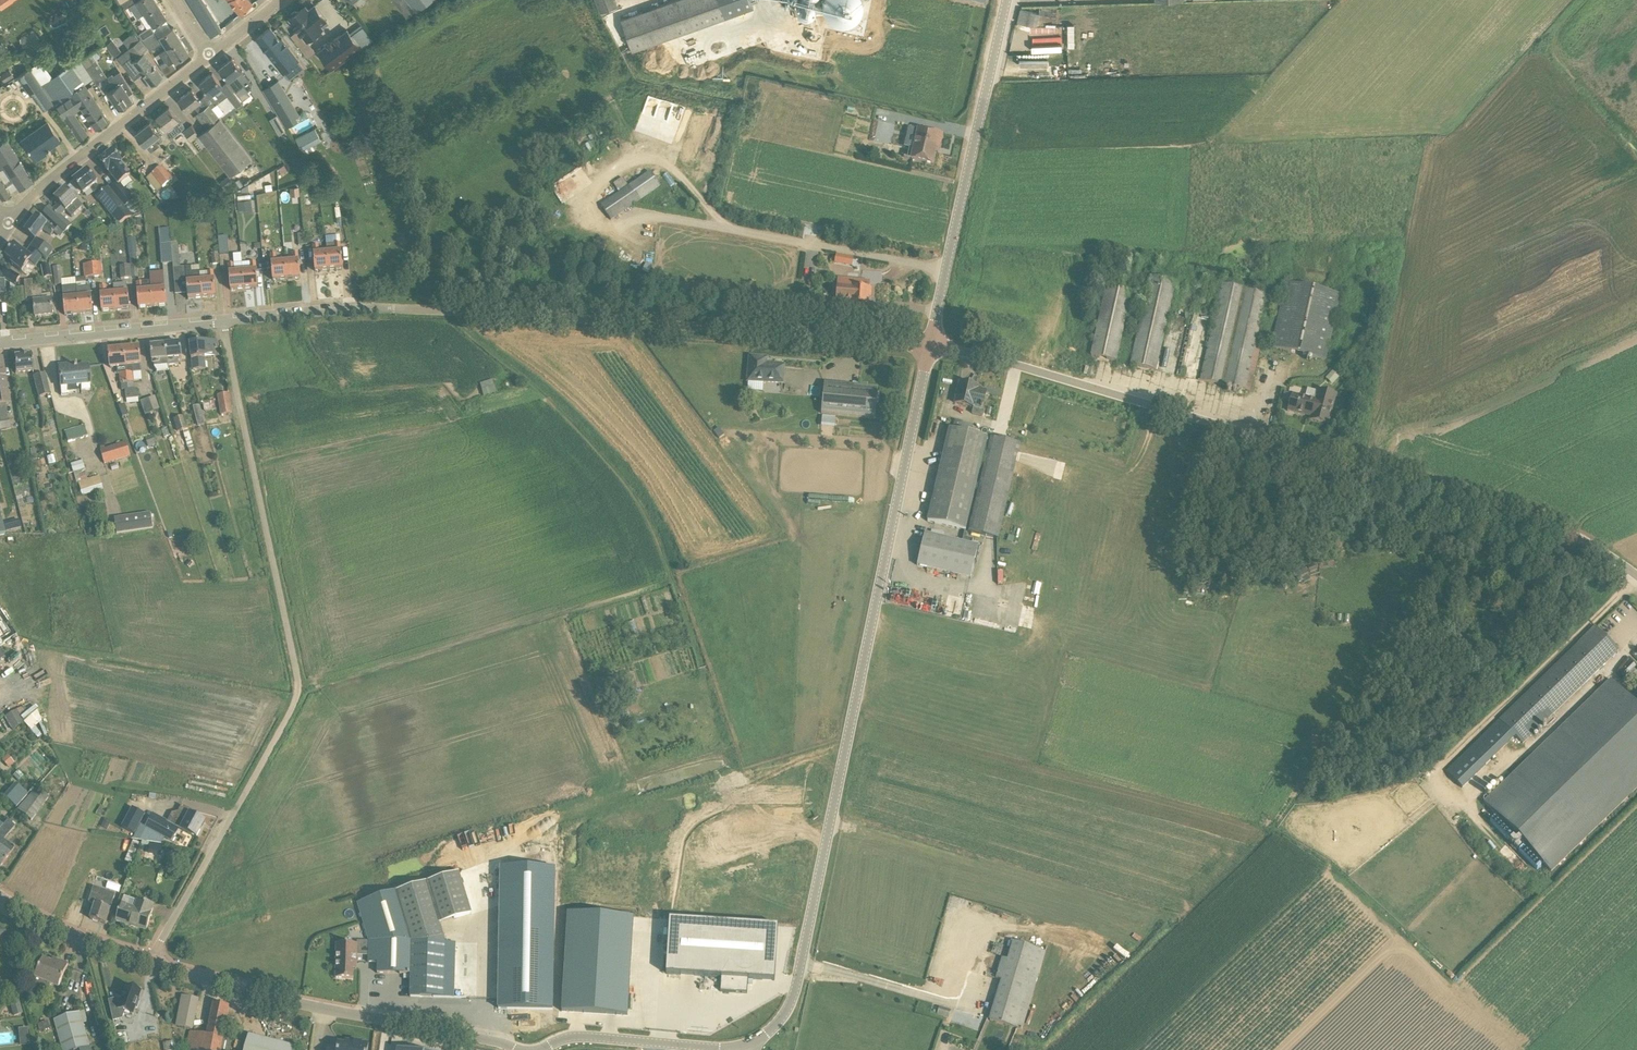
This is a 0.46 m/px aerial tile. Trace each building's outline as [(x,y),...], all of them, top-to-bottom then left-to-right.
[(2,9),(15,0),(0,0),(0,6),(2,9)] [(159,4),(157,0),(138,0),(136,1),(135,0),(126,0),(122,3),(125,8),(130,5),(132,9),(135,8),(140,16),(146,12),(159,4)] [(212,37),(222,28),(204,0),(189,0),(212,37)] [(230,1),(230,0),(241,13),(253,3),(250,0),(229,0),(230,1)] [(411,4),(417,11),(431,0),(395,0),(403,10),(411,4)] [(598,7),(600,12),(608,9),(618,5),(616,0),(596,0),(598,7)] [(621,19),(632,51),(736,13),(754,7),(751,0),(674,0),(621,19)] [(146,12),(150,19),(154,25),(167,16),(159,4),(146,12)] [(327,20),(316,6),(315,5),(309,9),(306,5),(299,11),(295,10),(292,12),(291,17),(290,18),(298,29),(291,34),(309,57),(316,51),(308,40),(323,27),(321,25),(327,20)] [(1057,7),(1040,7),(1039,13),(1056,16),(1057,7)] [(1038,13),(1021,9),(1018,22),(1036,26),(1038,13)] [(140,34),(143,38),(155,31),(152,26),(140,34)] [(164,41),(168,47),(168,48),(182,40),(174,27),(158,37),(155,31),(143,38),(150,49),(164,41)] [(282,40),(281,41),(270,27),(257,37),(290,79),(304,68),(282,40)] [(360,47),(347,29),(319,50),(332,68),(360,47)] [(40,40),(35,32),(20,41),(26,50),(40,40)] [(145,52),(148,49),(140,39),(129,48),(137,58),(133,61),(153,84),(164,75),(145,52)] [(121,51),(113,40),(107,45),(115,56),(121,51)] [(189,52),(182,40),(168,48),(168,47),(160,52),(166,61),(160,65),(166,74),(176,68),(173,62),(189,52)] [(103,77),(93,63),(97,60),(92,53),(89,55),(82,60),(87,67),(96,82),(103,77)] [(251,70),(252,70),(246,63),(242,66),(241,67),(232,57),(220,67),(230,80),(236,75),(240,80),(241,79),(249,92),(260,86),(251,70)] [(109,120),(87,88),(71,64),(41,84),(54,103),(54,102),(59,108),(80,139),(88,134),(87,134),(73,113),(82,106),(97,128),(109,120)] [(30,68),(18,76),(31,95),(33,93),(44,109),(54,103),(41,84),(30,68)] [(10,69),(0,75),(5,82),(14,76),(10,69)] [(115,87),(107,92),(119,109),(133,100),(129,94),(133,91),(120,71),(109,78),(115,87)] [(222,99),(228,95),(237,107),(242,103),(226,83),(223,85),(213,72),(200,82),(208,93),(203,96),(212,107),(222,99)] [(302,110),(297,112),(278,80),(264,89),(287,127),(301,118),(305,116),(302,110)] [(252,159),(212,107),(203,96),(200,99),(192,89),(179,99),(188,110),(194,105),(210,126),(207,128),(199,134),(207,144),(231,175),(252,159)] [(179,118),(169,106),(157,116),(166,128),(173,136),(185,127),(179,118)] [(150,121),(136,132),(146,145),(154,138),(158,143),(163,139),(150,121)] [(48,122),(40,128),(23,139),(26,144),(37,160),(45,154),(44,151),(47,149),(50,152),(52,150),(50,147),(60,140),(48,122)] [(286,130),(282,122),(275,126),(280,134),(286,130)] [(192,124),(184,131),(191,140),(199,150),(207,144),(199,134),(192,124)] [(322,140),(315,128),(296,138),(303,150),(322,140)] [(943,135),(918,130),(911,160),(933,164),(937,147),(940,148),(943,135)] [(0,132),(0,164),(3,162),(21,188),(33,179),(1,132),(0,132)] [(132,202),(134,200),(121,183),(131,176),(121,164),(123,162),(113,150),(100,161),(108,172),(109,171),(116,182),(109,187),(132,217),(139,214),(132,202)] [(162,167),(152,174),(147,179),(157,192),(173,180),(162,167)] [(96,185),(97,184),(87,170),(73,181),(84,194),(91,189),(94,193),(99,189),(96,185)] [(307,170),(301,173),(304,179),(310,176),(307,170)] [(661,187),(651,172),(602,205),(612,220),(661,187)] [(229,175),(220,182),(225,188),(233,181),(229,175)] [(3,200),(11,194),(10,194),(2,182),(1,183),(0,182),(0,195),(3,200)] [(300,186),(291,187),(292,195),(300,195),(300,186)] [(119,224),(132,217),(109,187),(96,197),(119,224)] [(83,207),(66,189),(64,190),(59,194),(60,195),(55,199),(59,204),(52,211),(59,218),(66,211),(72,217),(83,207)] [(251,199),(238,200),(239,208),(253,207),(251,199)] [(33,250),(42,257),(47,261),(54,252),(37,239),(44,230),(51,236),(55,231),(48,225),(47,225),(48,224),(37,216),(25,233),(36,241),(31,248),(33,250)] [(59,218),(55,223),(63,231),(68,226),(59,218)] [(144,220),(135,219),(134,227),(143,228),(144,220)] [(229,251),(228,242),(227,237),(219,238),(219,243),(220,252),(220,253),(220,255),(221,255),(229,254),(229,251)] [(127,239),(128,246),(137,245),(136,238),(135,238),(128,239),(127,239)] [(89,245),(82,243),(81,252),(87,253),(89,245)] [(163,263),(173,263),(172,246),(172,243),(161,244),(163,263)] [(328,253),(329,270),(343,269),(341,251),(341,243),(327,244),(327,246),(328,253)] [(201,281),(200,272),(191,273),(191,266),(180,267),(179,245),(177,245),(172,246),(173,263),(175,283),(187,282),(189,300),(203,298),(201,281)] [(42,257),(33,250),(31,248),(30,248),(26,254),(15,246),(6,258),(13,263),(12,264),(22,272),(30,262),(35,266),(42,257)] [(329,270),(328,253),(319,254),(318,246),(313,246),(314,254),(315,271),(329,270)] [(220,253),(211,253),(212,265),(221,264),(221,255),(220,255),(220,253)] [(285,262),(287,280),(301,278),(299,261),(298,253),(293,253),(294,261),(285,262)] [(285,262),(278,263),(277,254),(271,255),(272,263),(273,281),(287,280),(285,262)] [(243,272),(245,289),(258,288),(256,262),(251,262),(251,271),(243,272)] [(92,264),(94,277),(102,276),(101,263),(92,264)] [(86,278),(94,277),(92,264),(84,264),(85,278),(86,278)] [(243,272),(235,272),(235,264),(229,264),(230,273),(229,273),(231,290),(245,289),(243,272)] [(50,265),(41,267),(44,278),(52,277),(50,265)] [(62,285),(61,280),(63,280),(61,266),(54,267),(56,286),(62,285)] [(132,279),(131,267),(131,266),(120,267),(121,280),(132,279)] [(21,276),(6,268),(1,276),(16,284),(21,276)] [(214,279),(213,271),(208,272),(209,280),(201,281),(203,298),(216,297),(214,279)] [(1176,283),(1150,277),(1131,365),(1156,370),(1176,283)] [(87,288),(86,278),(85,278),(76,279),(76,285),(77,288),(79,314),(93,313),(92,296),(91,296),(90,287),(87,288)] [(42,296),(41,290),(41,285),(34,286),(33,280),(24,281),(25,288),(17,289),(19,303),(27,302),(27,304),(34,303),(36,318),(53,317),(51,295),(42,296)] [(151,281),(151,290),(153,307),(167,306),(166,289),(165,289),(164,280),(158,281),(151,281)] [(151,290),(151,281),(137,283),(138,291),(137,291),(139,308),(153,307),(151,290)] [(867,305),(868,297),(871,298),(871,290),(870,290),(871,283),(853,282),(839,281),(838,288),(837,300),(852,301),(852,304),(867,305)] [(1340,295),(1288,283),(1275,337),(1272,348),(1325,360),(1340,295)] [(127,284),(121,284),(113,285),(114,293),(116,311),(130,309),(129,292),(128,292),(127,284)] [(1267,294),(1222,284),(1200,380),(1245,390),(1267,294)] [(77,288),(76,285),(63,286),(64,299),(65,315),(79,314),(77,288)] [(114,293),(107,294),(106,285),(100,286),(101,295),(102,312),(116,311),(114,293)] [(1131,292),(1107,287),(1091,356),(1116,361),(1131,292)] [(215,349),(218,349),(217,340),(190,343),(192,360),(194,370),(206,369),(205,358),(216,357),(215,349)] [(166,345),(169,368),(179,366),(179,362),(182,362),(181,344),(166,345)] [(166,345),(151,347),(153,365),(154,365),(154,368),(168,367),(168,368),(169,368),(166,345)] [(125,349),(127,367),(129,389),(134,389),(133,383),(134,383),(133,374),(142,373),(140,348),(125,349)] [(129,389),(127,367),(125,349),(109,351),(111,368),(117,368),(118,375),(120,375),(121,384),(122,391),(125,391),(127,400),(140,398),(136,389),(134,390),(134,389),(129,389)] [(31,355),(14,357),(15,373),(33,371),(31,355)] [(784,366),(766,365),(767,358),(750,357),(748,382),(783,385),(784,366)] [(0,358),(0,431),(11,429),(10,422),(8,422),(6,405),(9,405),(2,358),(0,358)] [(88,367),(76,368),(76,365),(75,365),(74,368),(69,368),(69,365),(58,366),(61,396),(68,395),(68,394),(77,392),(76,386),(90,384),(88,367)] [(1339,377),(1333,372),(1327,379),(1332,384),(1339,377)] [(44,374),(33,377),(38,398),(50,395),(44,374)] [(478,383),(481,393),(494,390),(491,379),(478,383)] [(878,389),(859,387),(860,382),(853,382),(853,386),(825,383),(822,414),(826,414),(875,419),(878,389)] [(987,392),(978,390),(979,388),(960,383),(955,404),(973,408),(972,414),(983,416),(985,409),(983,409),(987,392)] [(1318,391),(1316,401),(1311,418),(1310,421),(1328,426),(1336,396),(1318,391)] [(229,393),(219,395),(222,415),(232,414),(229,393)] [(1311,418),(1316,401),(1306,398),(1292,395),(1288,411),(1311,418)] [(149,399),(140,402),(146,416),(154,413),(149,399)] [(200,406),(194,407),(198,426),(205,425),(200,406)] [(822,416),(822,424),(835,425),(836,417),(822,416)] [(178,433),(183,431),(187,430),(183,417),(174,420),(178,433)] [(955,420),(953,428),(961,429),(963,422),(955,420)] [(88,436),(85,426),(65,432),(68,442),(73,441),(88,436)] [(987,437),(976,433),(949,427),(927,522),(965,531),(987,437)] [(162,430),(165,438),(171,436),(169,428),(162,430)] [(195,452),(187,430),(183,431),(190,454),(195,452)] [(153,437),(146,440),(149,448),(156,445),(153,437)] [(1020,444),(991,437),(979,487),(969,532),(997,538),(1020,444)] [(130,455),(126,443),(100,451),(104,463),(130,455)] [(71,464),(74,473),(86,469),(83,461),(71,464)] [(99,477),(79,483),(82,495),(103,489),(99,477)] [(16,499),(36,496),(34,483),(15,485),(16,499)] [(151,514),(114,519),(117,534),(153,529),(151,514)] [(963,543),(925,534),(917,566),(970,578),(978,546),(972,545),(963,543)] [(1306,568),(1299,571),(1304,583),(1311,580),(1306,568)] [(1619,651),(1596,627),(1499,721),(1491,728),(1507,744),(1515,737),(1522,745),(1619,651)] [(1631,662),(1618,674),(1624,680),(1636,667),(1631,662)] [(1611,680),(1484,803),(1551,872),(1636,789),(1636,707),(1611,680)] [(20,716),(27,712),(25,706),(16,711),(4,717),(12,730),(23,722),(20,716)] [(1462,788),(1485,766),(1470,750),(1447,772),(1462,788)] [(8,758),(4,762),(9,768),(14,764),(8,758)] [(19,787),(7,799),(17,810),(28,797),(19,787)] [(31,821),(49,798),(36,788),(28,797),(17,810),(31,821)] [(172,825),(182,830),(197,838),(205,822),(191,815),(193,812),(182,806),(179,812),(172,814),(168,822),(153,814),(146,828),(151,832),(149,835),(162,842),(172,825)] [(130,832),(135,835),(138,831),(146,815),(133,808),(122,828),(130,832)] [(9,833),(14,826),(8,820),(1,827),(0,828),(0,868),(10,855),(15,848),(4,840),(9,833)] [(107,830),(110,825),(107,823),(104,822),(102,827),(107,830)] [(645,836),(567,832),(562,910),(641,915),(645,836)] [(553,1010),(556,869),(501,868),(499,1009),(553,1010)] [(493,953),(445,952),(445,943),(445,936),(444,936),(440,924),(472,914),(459,872),(396,892),(357,903),(369,942),(368,963),(377,963),(377,974),(410,974),(410,997),(453,998),(453,1005),(492,1005),(493,953)] [(111,910),(116,895),(100,890),(98,896),(91,893),(88,903),(95,906),(91,920),(106,925),(111,910)] [(154,906),(138,901),(125,897),(117,922),(139,928),(138,929),(143,931),(143,930),(147,931),(152,914),(151,914),(154,906)] [(563,1017),(629,1017),(629,919),(565,918),(563,1017)] [(670,920),(666,974),(722,978),(721,992),(748,994),(748,979),(775,981),(778,926),(670,920)] [(0,932),(0,951),(2,952),(5,946),(4,945),(8,938),(0,932)] [(1045,952),(1012,942),(1004,961),(1001,960),(996,979),(1002,981),(990,1021),(1022,1030),(1045,952)] [(357,946),(337,945),(336,978),(353,979),(354,963),(357,963),(357,946)] [(69,966),(57,961),(56,965),(43,959),(35,976),(32,983),(49,991),(52,984),(59,987),(69,966)] [(131,988),(128,987),(123,1002),(117,1000),(109,1001),(113,1021),(122,1019),(125,1012),(133,1014),(135,1008),(137,1009),(140,1001),(138,1000),(141,992),(138,991),(139,989),(132,986),(131,988)] [(18,996),(8,999),(13,1017),(23,1014),(18,996)] [(197,1001),(182,998),(177,1026),(192,1029),(197,1001)] [(223,1038),(229,1006),(214,1003),(208,1035),(191,1032),(188,1049),(221,1049),(223,1038)] [(938,1015),(949,1018),(951,1011),(940,1007),(938,1015)] [(55,1020),(63,1049),(81,1049),(90,1047),(80,1013),(55,1020)] [(50,1029),(48,1022),(40,1024),(42,1032),(50,1029)] [(296,1048),(249,1036),(246,1049),(295,1049),(296,1048)] [(119,1038),(120,1046),(129,1044),(128,1037),(119,1038)] [(233,1040),(223,1038),(221,1049),(231,1049),(233,1040)] [(164,1043),(165,1049),(177,1049),(176,1042),(164,1043)] [(346,1042),(346,1045),(339,1044),(338,1048),(329,1047),(328,1049),(368,1049),(368,1045),(346,1042)]
